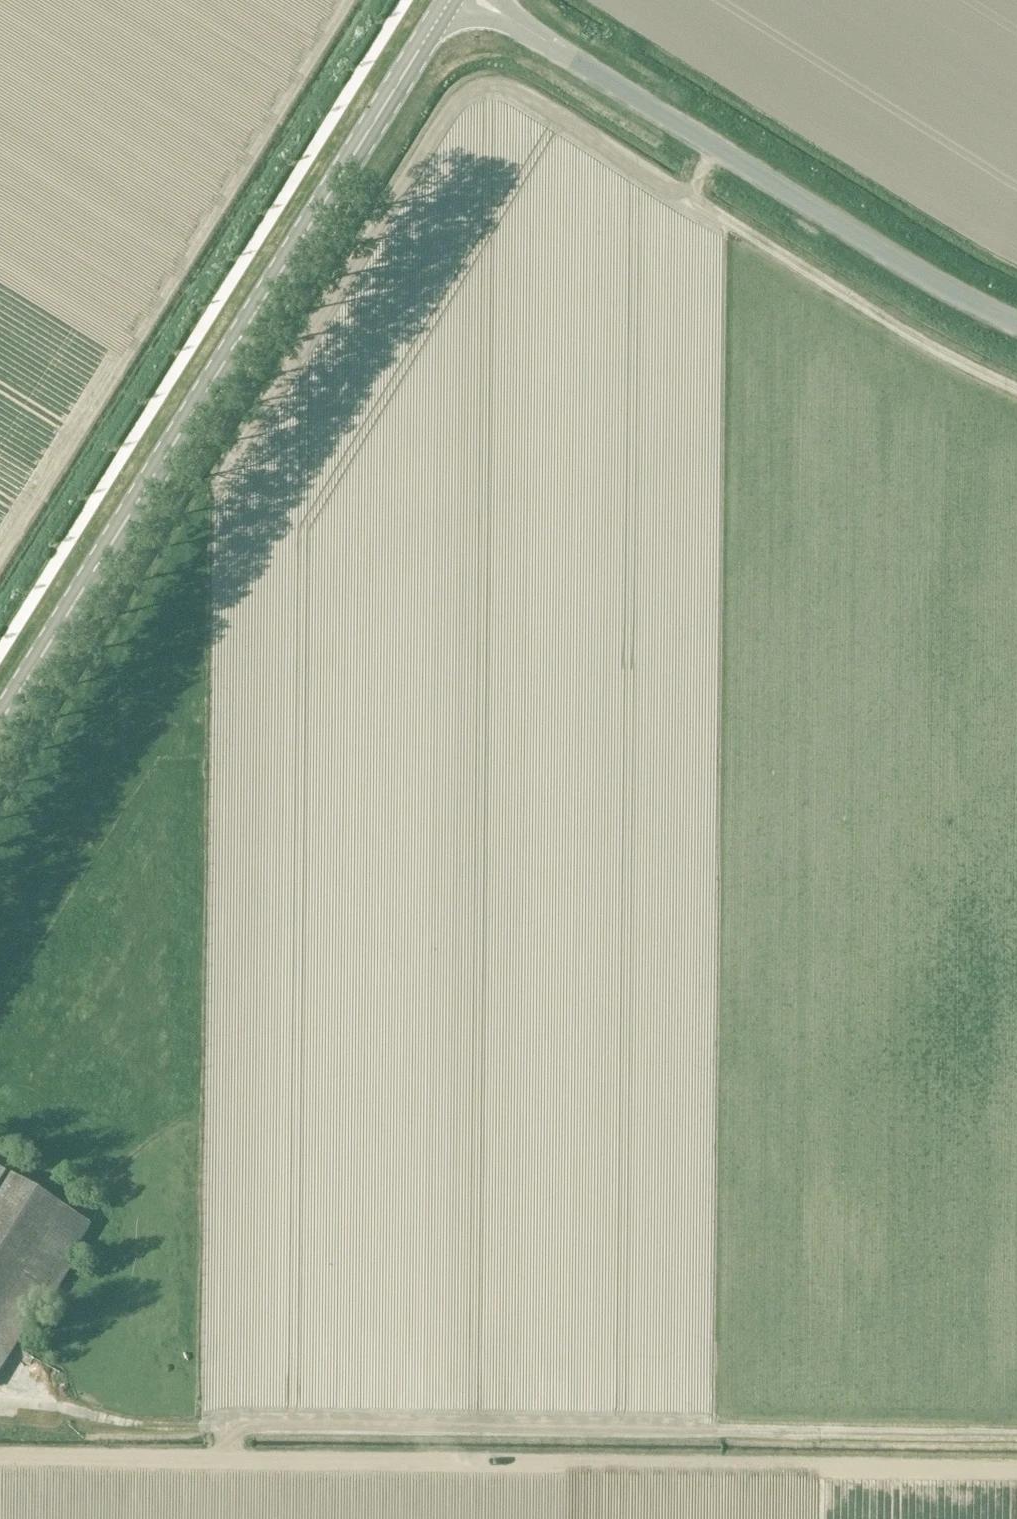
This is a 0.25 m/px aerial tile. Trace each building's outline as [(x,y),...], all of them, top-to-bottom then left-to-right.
[(61,1208),(11,1178),(0,1196),(0,1365),(44,1295),(52,1300),(71,1270),(66,1267),(90,1226),(61,1208)]
